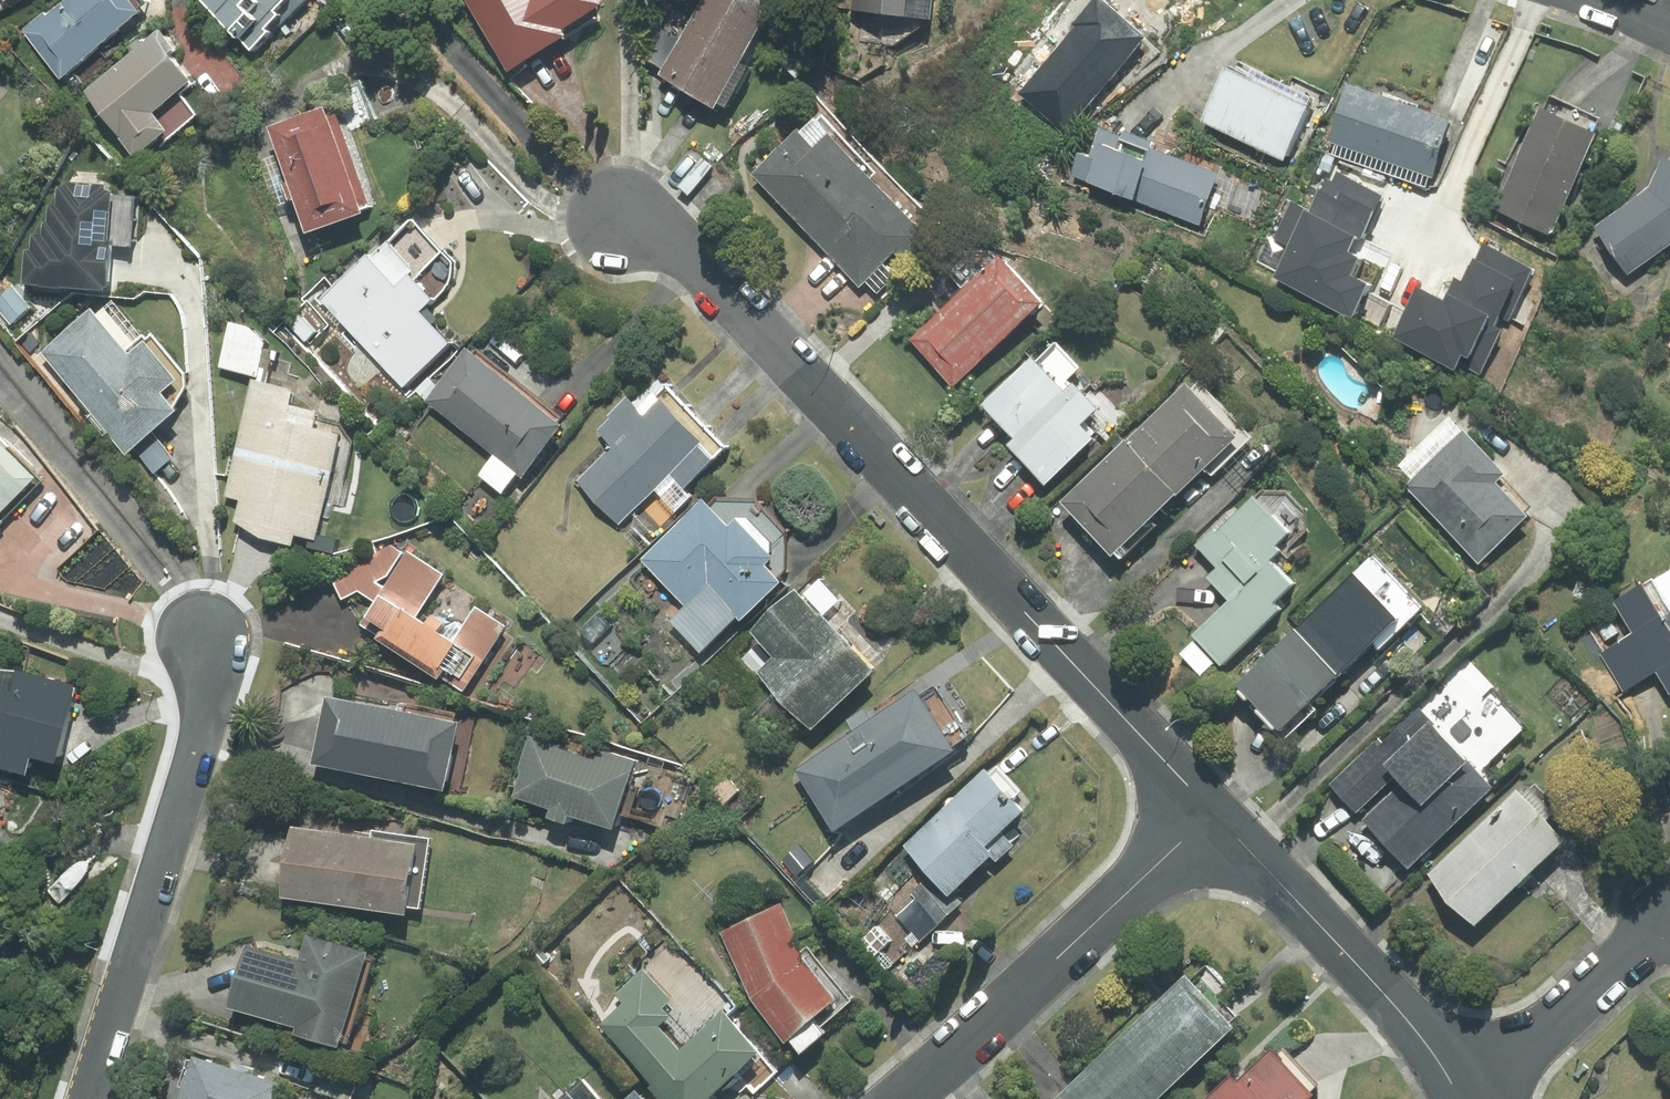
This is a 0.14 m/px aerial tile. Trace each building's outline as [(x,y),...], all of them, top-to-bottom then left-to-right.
[(59,76),(139,12),(137,8),(143,3),(141,0),(67,0),(45,17),(42,14),(22,30),(59,76)] [(200,0),(249,49),(265,32),(262,29),(271,20),(279,28),(306,0),(200,0)] [(564,36),(560,28),(599,4),(597,0),(463,0),(506,70),(564,36)] [(760,0),(702,0),(680,38),(663,29),(645,59),(662,68),(659,74),(712,105),(770,6),(760,0)] [(848,17),(936,25),(938,0),(849,0),(848,17)] [(1099,0),(1096,0),(1017,78),(1055,130),(1145,50),(1099,0)] [(155,137),(161,144),(197,114),(181,94),(192,85),(168,55),(174,50),(157,30),(82,91),(134,154),(155,137)] [(1237,56),(1201,131),(1287,173),(1323,98),(1237,56)] [(1347,68),(1316,141),(1432,190),(1463,116),(1347,68)] [(322,107),(267,127),(304,231),(358,212),(357,208),(369,204),(336,112),(325,116),(322,107)] [(1487,205),(1548,240),(1603,144),(1542,109),(1487,205)] [(894,253),(904,263),(928,238),(869,179),(874,173),(821,115),(815,121),(813,119),(798,131),(796,129),(752,174),(858,287),(865,281),(876,294),(894,276),(882,264),(894,253)] [(1107,119),(1080,177),(1202,233),(1229,175),(1107,119)] [(1667,163),(1593,226),(1638,279),(1669,252),(1669,166),(1667,163)] [(135,196),(110,194),(104,185),(64,183),(24,251),(22,284),(105,290),(108,246),(132,247),(135,196)] [(414,221),(408,221),(370,258),(366,254),(318,300),(402,387),(447,343),(417,312),(431,298),(436,298),(448,283),(451,263),(414,221)] [(997,257),(910,340),(953,385),(1040,302),(997,257)] [(145,340),(111,300),(95,314),(90,309),(40,352),(125,452),(131,446),(150,430),(174,410),(171,407),(184,387),(183,374),(151,336),(145,340)] [(1013,453),(1077,390),(1065,377),(1076,367),(1054,345),(1035,364),(1029,358),(980,405),(1013,438),(1006,445),(1013,453)] [(465,351),(425,401),(520,476),(560,426),(556,423),(560,417),(476,351),(471,356),(465,351)] [(324,502),(344,507),(351,481),(342,479),(350,441),(338,424),(314,418),(315,411),(289,404),(292,389),(251,380),(224,496),(239,500),(233,521),(260,538),(290,546),(293,535),(314,540),(324,502)] [(1125,441),(1175,494),(1202,468),(1210,476),(1250,437),(1198,383),(1190,390),(1185,385),(1125,441)] [(619,523),(654,490),(674,511),(689,496),(682,488),(724,447),(664,384),(636,410),(628,402),(597,431),(613,448),(578,481),(619,523)] [(1077,390),(1013,453),(1043,485),(1092,438),(1079,425),(1096,408),(1077,390)] [(172,457),(150,430),(131,446),(153,473),(172,457)] [(1461,432),(1404,487),(1478,563),(1526,515),(1494,482),(1502,474),(1461,432)] [(1125,441),(1061,502),(1111,554),(1175,494),(1125,441)] [(0,443),(0,521),(39,481),(0,443)] [(1304,527),(1304,510),(1286,494),(1260,490),(1199,548),(1220,570),(1211,578),(1233,602),(1194,638),(1219,664),(1279,609),(1272,601),(1290,584),(1268,561),(1304,527)] [(715,502),(707,510),(701,503),(643,559),(687,605),(672,619),(700,647),(734,615),(739,620),(777,583),(774,579),(783,570),(784,534),(754,504),(715,502)] [(391,545),(328,572),(341,599),(357,591),(374,602),(358,624),(376,635),(374,638),(436,678),(438,675),(462,691),(504,626),(475,607),(459,633),(421,608),(442,574),(407,552),(391,545)] [(1293,629),(1337,674),(1371,641),(1378,648),(1422,606),(1371,555),(1293,629)] [(1613,601),(1632,633),(1601,654),(1621,693),(1655,672),(1669,694),(1669,693),(1669,571),(1613,601)] [(803,593),(822,614),(837,600),(818,580),(803,593)] [(795,590),(750,632),(774,657),(759,671),(810,725),(869,668),(795,590)] [(1315,709),(1308,702),(1337,674),(1293,629),(1234,686),(1285,738),(1315,709)] [(1381,742),(1393,755),(1384,764),(1395,776),(1401,782),(1363,818),(1408,865),(1490,786),(1477,773),(1525,728),(1462,664),(1381,742)] [(25,775),(29,758),(53,764),(72,689),(16,672),(0,670),(0,769),(25,775)] [(918,697),(914,692),(870,721),(862,710),(845,721),(854,733),(797,771),(834,827),(952,750),(950,747),(968,736),(935,686),(918,697)] [(442,790),(456,724),(452,723),(453,716),(399,705),(398,711),(324,696),(311,763),(442,790)] [(530,737),(511,797),(548,809),(546,818),(564,823),(566,815),(611,830),(633,763),(597,751),(594,761),(557,749),(558,746),(530,737)] [(1328,783),(1356,813),(1395,776),(1384,764),(1393,755),(1381,742),(1377,738),(1328,783)] [(996,861),(1013,845),(1000,832),(1023,811),(1012,799),(1019,792),(995,767),(988,773),(984,769),(902,845),(930,874),(947,893),(950,890),(989,853),(996,861)] [(1447,902),(1474,923),(1562,841),(1516,792),(1428,874),(1447,902)] [(280,896),(404,915),(405,907),(418,908),(428,839),(372,831),(370,838),(290,826),(280,896)] [(937,925),(961,903),(950,890),(947,893),(930,874),(909,893),(914,899),(937,925)] [(919,941),(937,925),(914,899),(896,915),(919,941)] [(850,1001),(807,947),(798,953),(779,906),(721,932),(751,997),(784,1042),(788,1039),(799,1054),(824,1033),(819,1028),(850,1001)] [(363,955),(307,938),(299,963),(245,948),(228,1007),(294,1027),(292,1034),(337,1048),(339,1042),(345,1044),(370,961),(362,958),(363,955)] [(665,1098),(706,1098),(735,1074),(753,1093),(775,1072),(725,1015),(735,1006),(672,944),(615,994),(623,1003),(601,1024),(665,1098)] [(1184,976),(1118,1039),(1166,1089),(1232,1027),(1229,1023),(1236,1016),(1217,996),(1226,988),(1204,965),(1188,980),(1184,976)] [(1166,1089),(1118,1039),(1054,1098),(1155,1098),(1166,1089)] [(1228,1077),(1205,1098),(1308,1098),(1312,1095),(1309,1092),(1315,1086),(1280,1050),(1274,1056),(1270,1052),(1236,1085),(1228,1077)] [(191,1057),(178,1098),(269,1098),(274,1083),(191,1057)] [(584,1081),(561,1098),(598,1098),(584,1081)]
